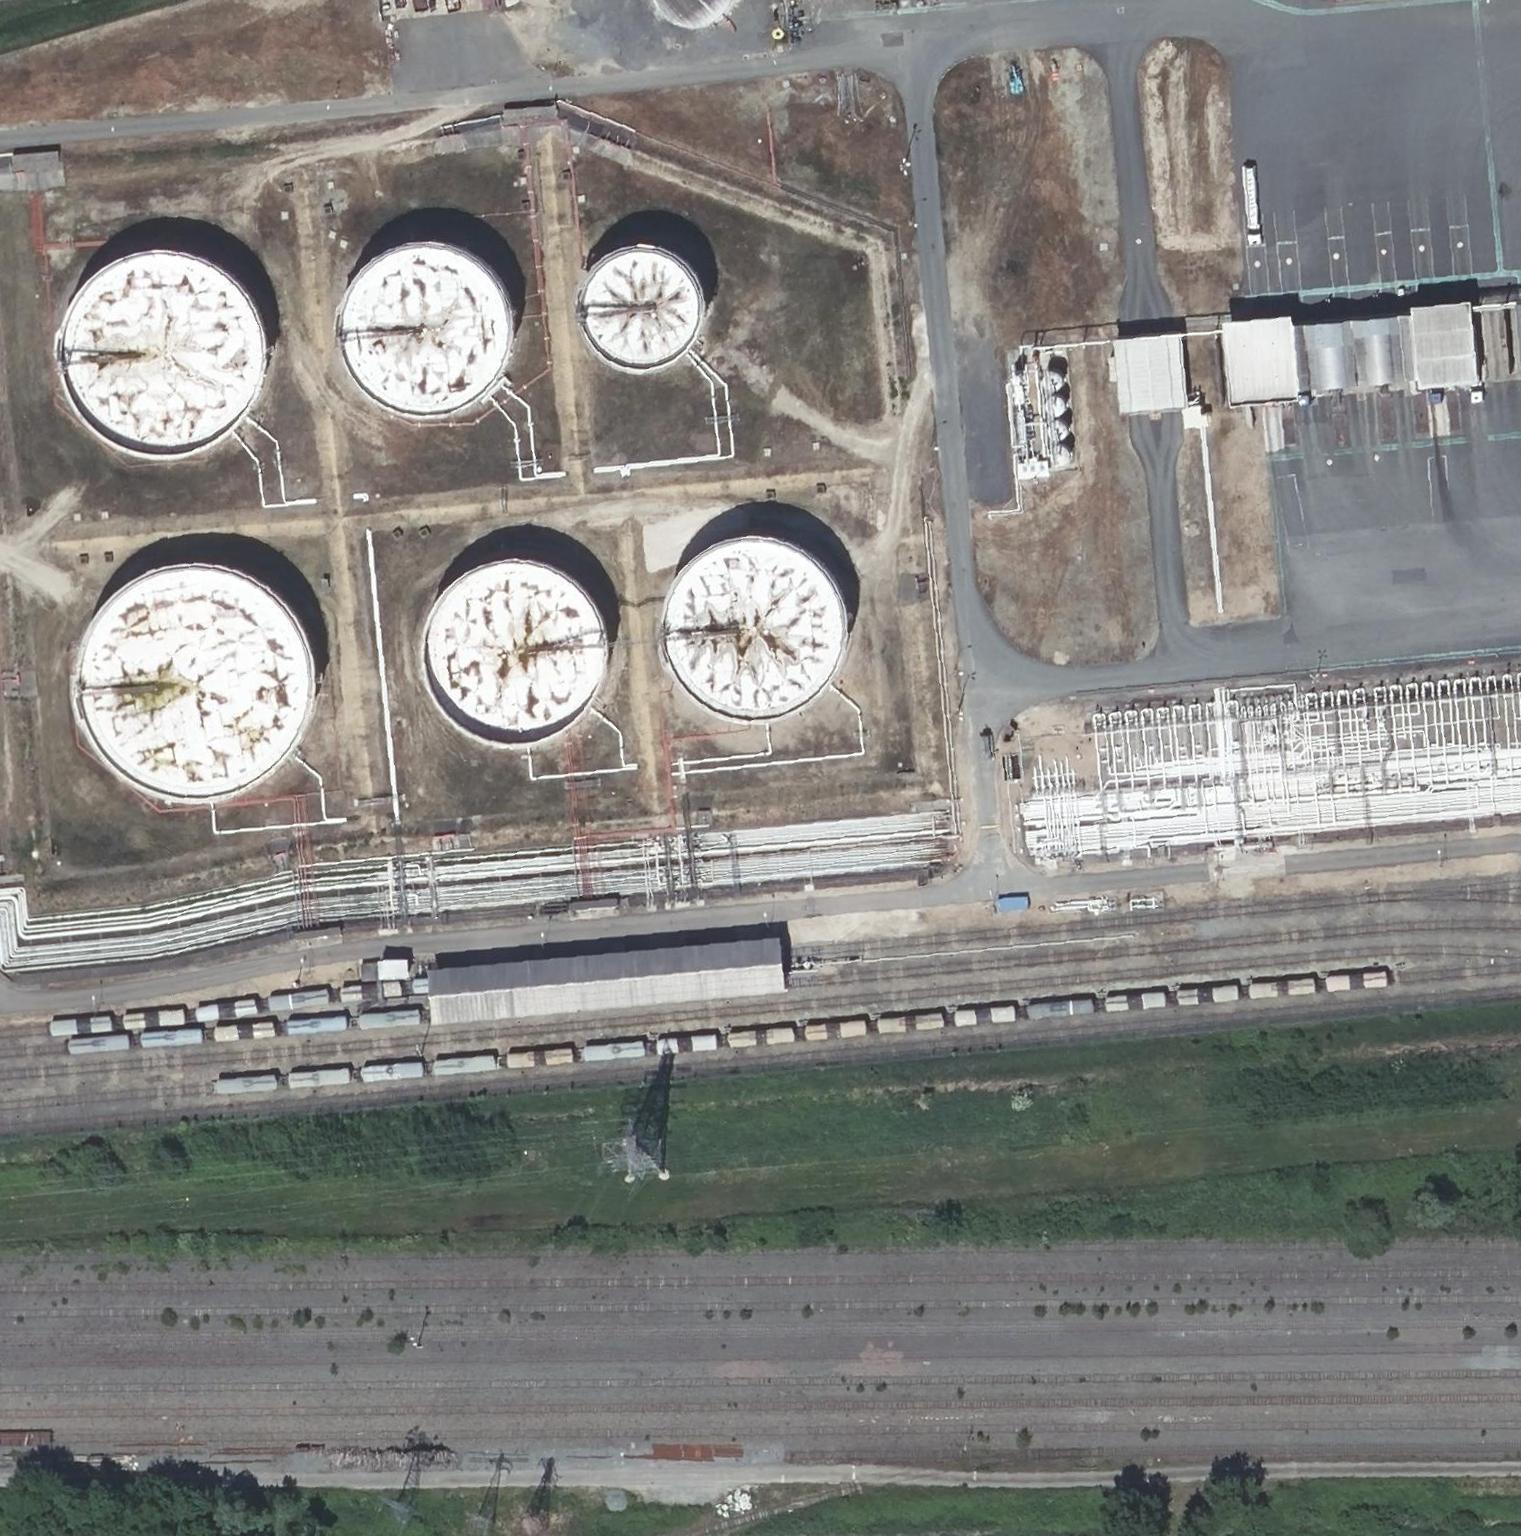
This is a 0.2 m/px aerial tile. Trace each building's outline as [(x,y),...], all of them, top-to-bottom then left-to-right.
[(694,25),(703,28),(713,28),(723,26),(732,21),(739,14),(744,6),(746,0),(673,0),(674,3),(678,12),(685,19),(694,25)] [(19,152),(19,186),(64,185),(64,152),(19,152)] [(353,342),(359,357),(364,366),(371,374),(378,382),(386,388),(395,394),(405,398),(414,401),(425,404),(436,404),(446,403),(456,402),(466,398),(476,394),(493,382),(500,374),(506,365),(511,356),(515,346),(518,336),(520,320),(518,304),(513,289),(506,274),(496,262),(484,252),(470,244),(455,239),(440,236),(424,237),(408,240),(394,247),(381,256),(369,267),(361,281),(354,295),(351,311),(351,326),(353,342)] [(259,380),(264,369),(266,360),(269,341),(269,332),(266,313),(263,304),(260,295),(255,287),(244,271),(230,259),(222,254),(204,246),(195,243),(186,241),(167,241),(158,241),(154,242),(140,246),(128,251),(116,258),(106,267),(97,277),(89,288),(83,300),(79,314),(76,327),(76,341),(77,354),(81,367),(86,379),(93,391),(101,402),(111,411),(122,419),(134,425),(147,430),(160,432),(163,433),(168,433),(173,433),(179,433),(191,431),(202,429),(218,422),(228,416),(242,404),(250,395),(259,380)] [(690,326),(694,313),(695,302),(694,292),(691,282),(687,273),(680,264),(673,257),(664,252),(654,249),(644,247),(633,247),(623,250),(614,254),(605,260),(598,267),(592,276),(588,286),(586,296),(586,306),(588,317),(591,327),(595,332),(599,338),(603,343),(614,351),(621,353),(634,357),(648,357),(661,354),(667,350),(678,343),(687,332),(690,326)] [(1486,300),(1492,377),(1520,374),(1520,298),(1486,300)] [(1247,400),(1475,379),(1471,326),(1242,347),(1247,400)] [(1133,421),(1200,414),(1193,341),(1126,348),(1133,421)] [(678,669),(689,684),(695,690),(701,695),(716,703),(730,709),(746,712),(763,712),(779,708),(787,706),(801,698),(807,694),(819,683),(829,669),(837,651),(841,632),(841,612),(836,593),(827,576),(815,561),(800,549),(782,540),(763,536),(743,536),(724,540),(707,549),(691,561),(679,576),(670,594),(666,613),(665,632),(669,651),(678,669)] [(442,694),(455,710),(461,714),(474,722),(487,728),(502,731),(509,732),(524,732),(539,729),(546,726),(559,720),(565,716),(577,707),(582,701),(586,695),(596,678),(602,658),(603,638),(599,618),(591,600),(579,584),(563,571),(545,562),(526,557),(505,557),(486,561),(468,570),(452,583),(440,599),(431,617),(427,637),(428,657),(433,676),(442,694)] [(172,567),(164,570),(160,571),(148,578),(137,586),(124,598),(113,612),(108,620),(103,632),(101,637),(98,648),(95,665),(95,677),(97,694),(100,706),(106,722),(111,732),(118,742),(120,744),(124,749),(131,756),(144,767),(162,776),(171,780),(179,782),(184,783),(186,784),(193,785),(200,786),(207,786),(222,785),(243,780),(256,775),(274,764),(285,755),(295,744),(300,738),(307,726),(313,714),(317,701),(319,688),(320,675),(320,662),(317,649),(314,637),(309,625),(302,613),(295,603),(286,593),(276,584),(265,577),(254,571),(241,566),(229,563),(216,561),(203,561),(189,563),(177,565),(172,567)] [(767,978),(766,964),(473,990),(474,1004),(767,978)]
